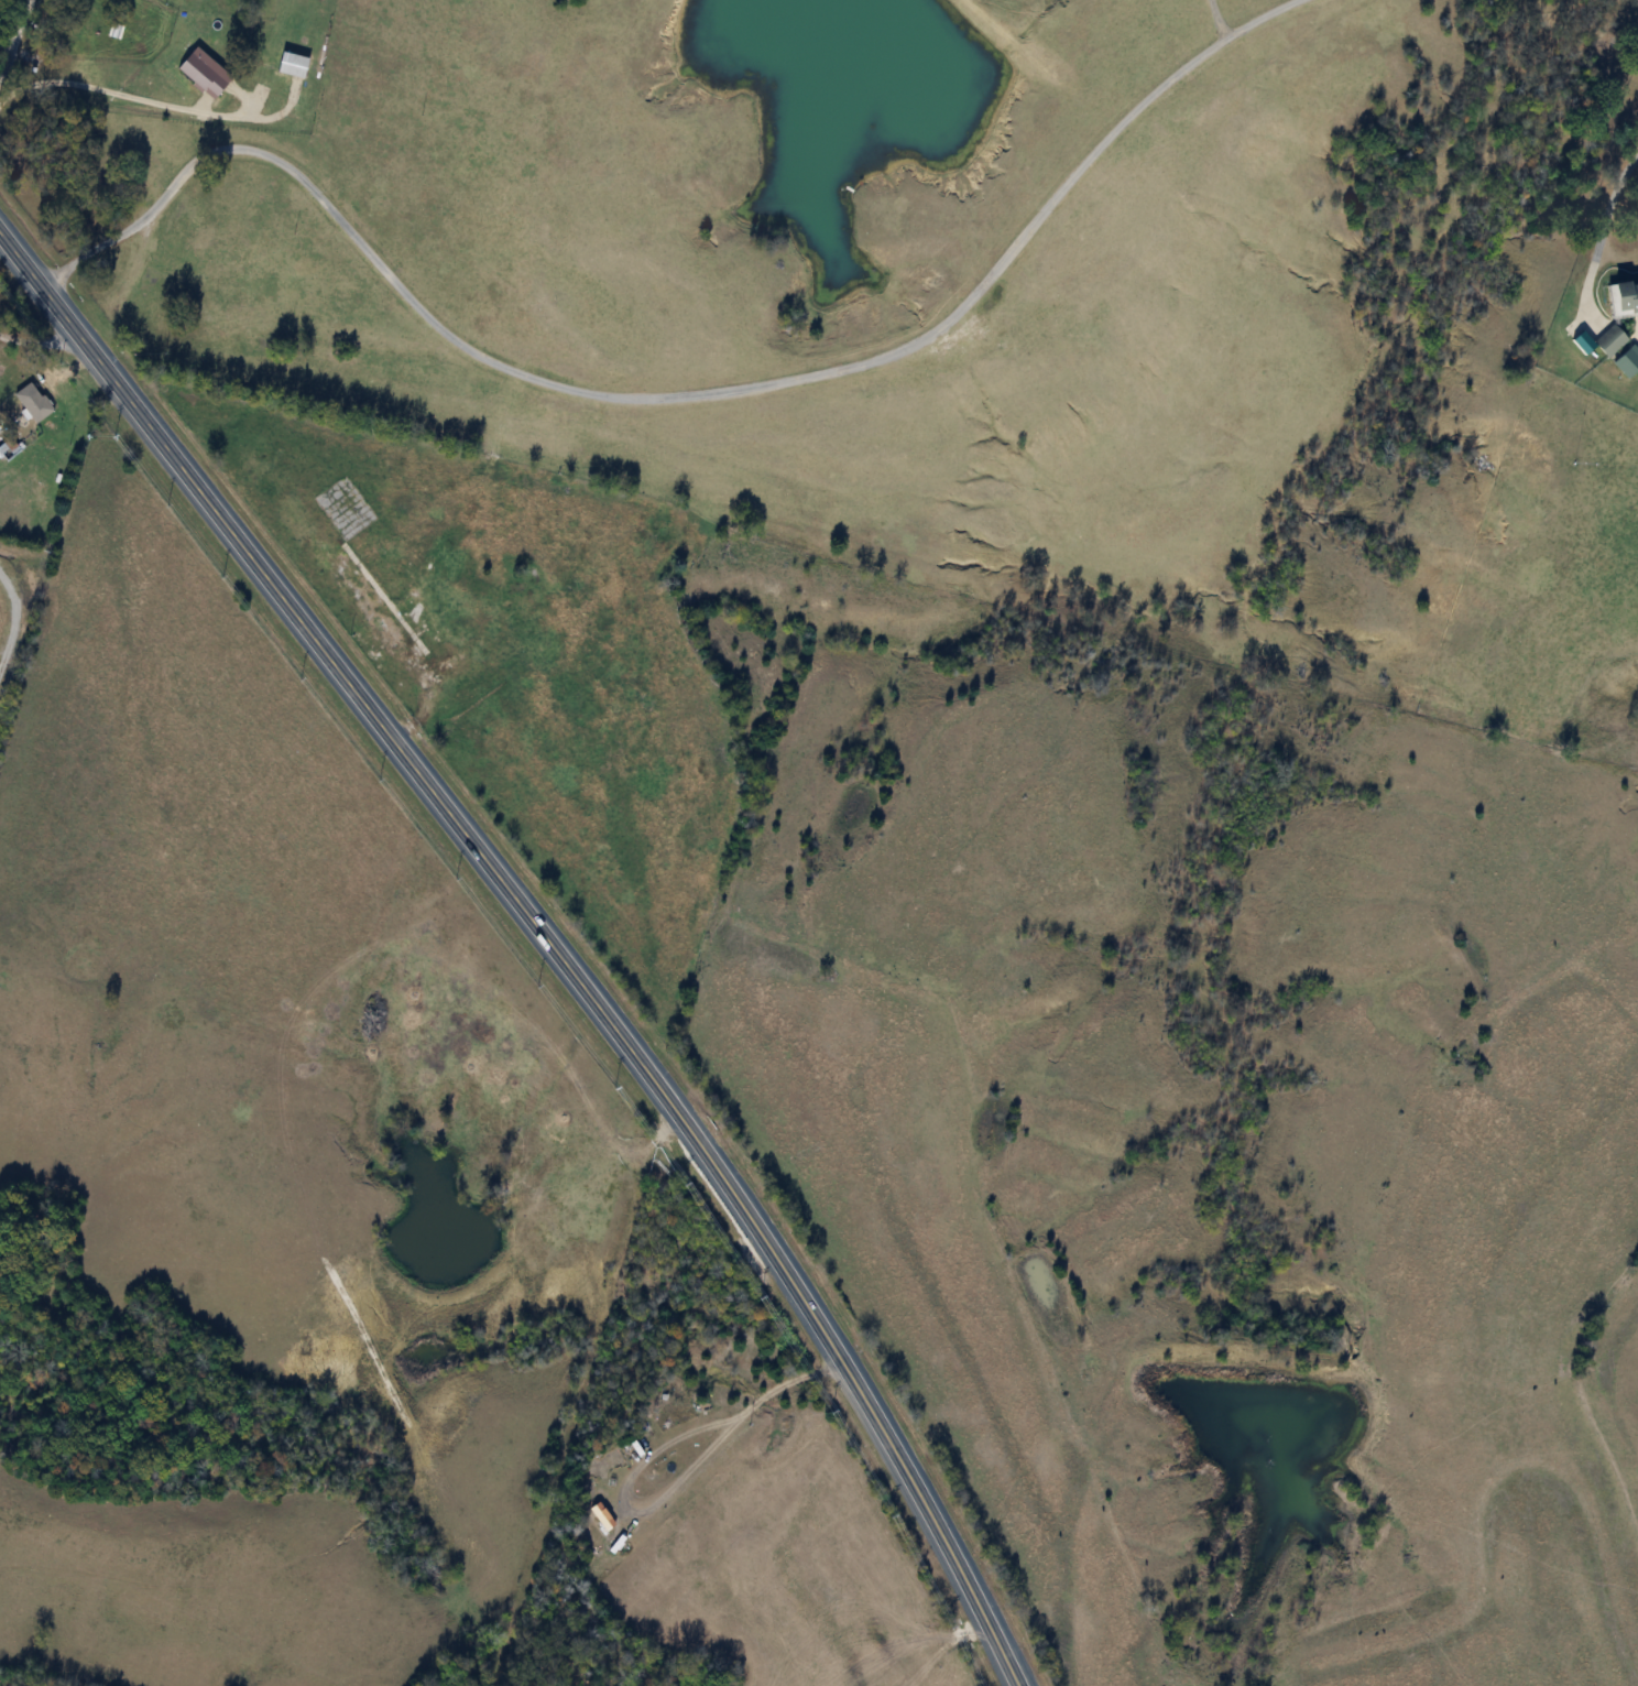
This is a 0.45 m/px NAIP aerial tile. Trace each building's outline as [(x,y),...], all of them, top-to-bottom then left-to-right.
[(1612,328),(1595,331),(1597,352),(1624,348),(1619,318),(1637,315),(1637,283),(1607,288),(1612,328)] [(35,423),(52,410),(29,380),(12,393),(35,423)] [(5,437),(0,443),(0,459),(5,463),(19,448),(5,437)] [(375,518),(344,476),(313,500),(344,542),(375,518)]
